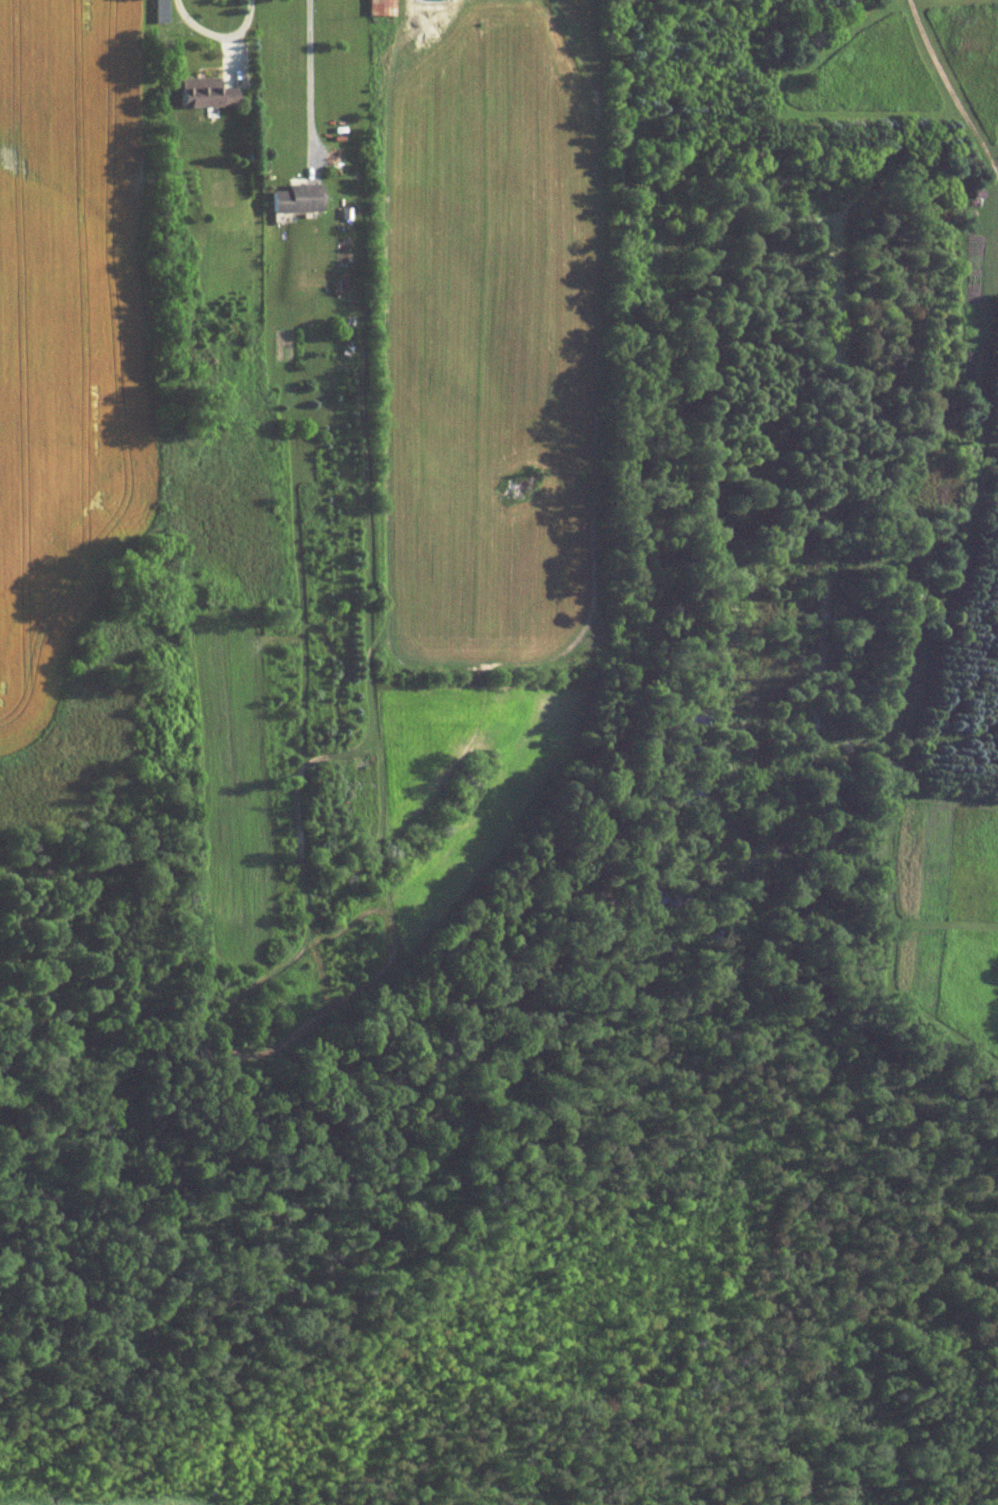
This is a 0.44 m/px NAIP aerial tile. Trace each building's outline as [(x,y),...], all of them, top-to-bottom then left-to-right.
[(370,14),(395,14),(395,0),(370,0),(370,14)] [(181,106),(238,104),(237,86),(220,87),(219,75),(174,77),(175,86),(181,86),(181,106)] [(272,211),(322,210),(321,182),(288,182),(288,189),(272,189),(272,211)]
